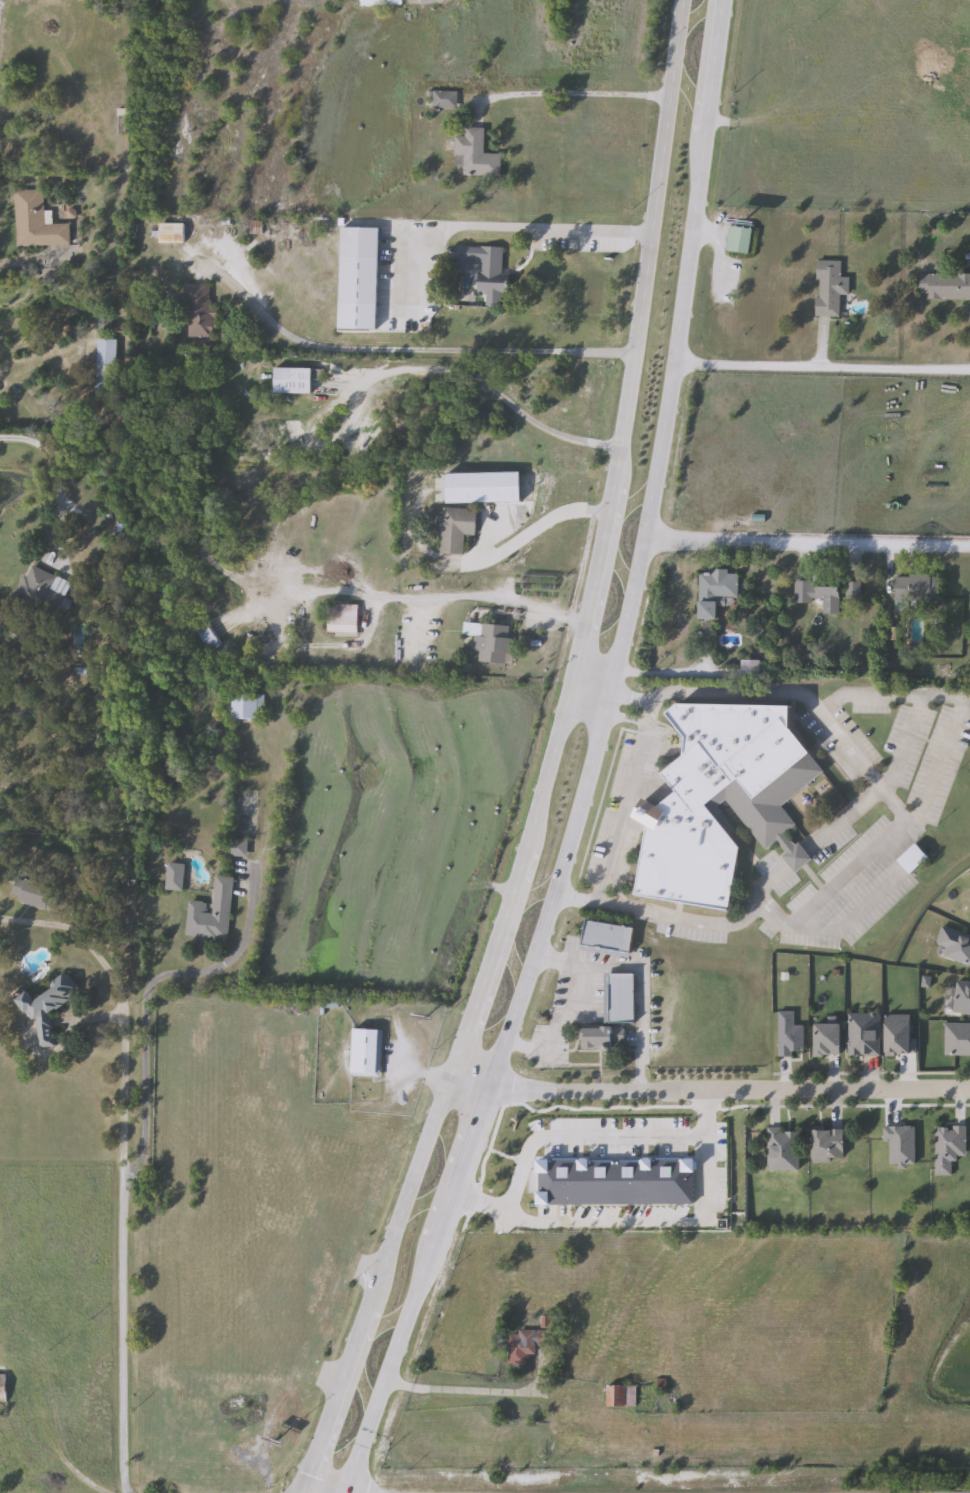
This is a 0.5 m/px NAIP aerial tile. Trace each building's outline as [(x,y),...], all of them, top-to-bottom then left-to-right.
[(456,91),(456,109),(432,109),(432,91),(456,91)] [(454,137),(464,137),(465,128),(484,128),(483,154),(500,154),(500,176),(462,175),(462,167),(454,167),(454,137)] [(15,246),(14,191),(43,190),(43,224),(68,223),(68,245),(15,246)] [(183,223),(183,243),(158,243),(158,223),(183,223)] [(753,230),(731,226),(726,251),(748,255),(753,230)] [(365,230),(341,230),(341,245),(365,245),(365,230)] [(721,233),(745,237),(741,263),(717,259),(721,233)] [(478,292),(479,260),(457,260),(458,246),(502,248),(501,274),(509,274),(508,293),(500,293),(499,306),(486,306),(486,293),(478,292)] [(808,263),(832,263),(831,279),(840,279),(840,297),(831,297),(831,319),(808,319),(808,263)] [(920,274),(969,274),(969,299),(920,299),(920,274)] [(216,305),(217,336),(183,338),(181,285),(208,284),(209,305),(216,305)] [(115,340),(115,400),(96,400),(96,340),(115,340)] [(311,369),(311,394),(273,394),(273,369),(311,369)] [(463,535),(462,555),(439,554),(442,509),(475,510),(474,536),(463,535)] [(56,576),(51,589),(65,594),(57,614),(15,598),(27,565),(56,576)] [(717,620),(698,620),(698,572),(737,572),(737,598),(725,598),(725,607),(717,607),(717,620)] [(893,575),(938,575),(938,602),(893,602),(893,575)] [(839,614),(812,614),(812,603),(794,603),(794,581),(839,581),(839,614)] [(846,603),(846,582),(859,582),(859,603),(846,603)] [(357,605),(357,638),(331,638),(331,605),(357,605)] [(220,646),(209,653),(194,630),(205,623),(220,646)] [(463,636),(463,624),(510,626),(509,664),(475,662),(476,636),(463,636)] [(758,661),(758,674),(741,674),(741,661),(758,661)] [(263,695),(263,720),(231,720),(231,695),(263,695)] [(794,713),(792,728),(825,773),(780,806),(796,826),(785,834),(792,843),(801,844),(813,861),(796,873),(785,858),(784,852),(778,844),(761,848),(727,802),(708,805),(740,849),(732,910),(638,898),(647,824),(638,823),(642,801),(663,804),(674,796),(675,791),(662,773),(687,755),(684,737),(667,714),(678,705),(701,701),(794,713)] [(246,856),(225,856),(225,840),(246,840),(246,856)] [(909,874),(897,860),(916,844),(928,859),(909,874)] [(166,891),(166,863),(183,864),(183,891),(166,891)] [(51,888),(43,910),(10,899),(17,877),(51,888)] [(189,901),(203,903),(202,912),(212,913),(215,877),(232,878),(227,942),(185,939),(189,901)] [(582,949),(585,922),(633,928),(630,954),(582,949)] [(940,927),(969,935),(969,967),(942,959),(945,949),(935,946),(940,927)] [(609,975),(634,975),(634,1023),(609,1023),(609,975)] [(38,1049),(35,1020),(24,1021),(21,997),(30,996),(30,998),(49,996),(47,979),(73,977),(75,1005),(49,1008),(53,1047),(38,1049)] [(954,982),(969,983),(969,1016),(953,1015),(954,982)] [(803,1026),(803,1056),(778,1056),(778,1012),(793,1012),(793,1026),(803,1026)] [(879,1014),(879,1056),(848,1056),(848,1014),(879,1014)] [(815,1024),(842,1024),(842,1056),(815,1056),(815,1024)] [(944,1024),(969,1024),(969,1056),(944,1056),(944,1024)] [(582,1051),(582,1029),(613,1029),(613,1051),(582,1051)] [(379,1031),(379,1076),(352,1076),(352,1030),(379,1031)] [(813,1163),(813,1128),(845,1128),(845,1163),(813,1163)] [(966,1159),(952,1159),(952,1176),(934,1176),(934,1128),(966,1128),(966,1159)] [(767,1130),(799,1130),(799,1172),(767,1172),(767,1130)] [(553,1331),(552,1347),(535,1346),(535,1356),(526,1356),(526,1365),(508,1365),(509,1331),(553,1331)] [(635,1408),(606,1408),(606,1386),(635,1386),(635,1408)]
